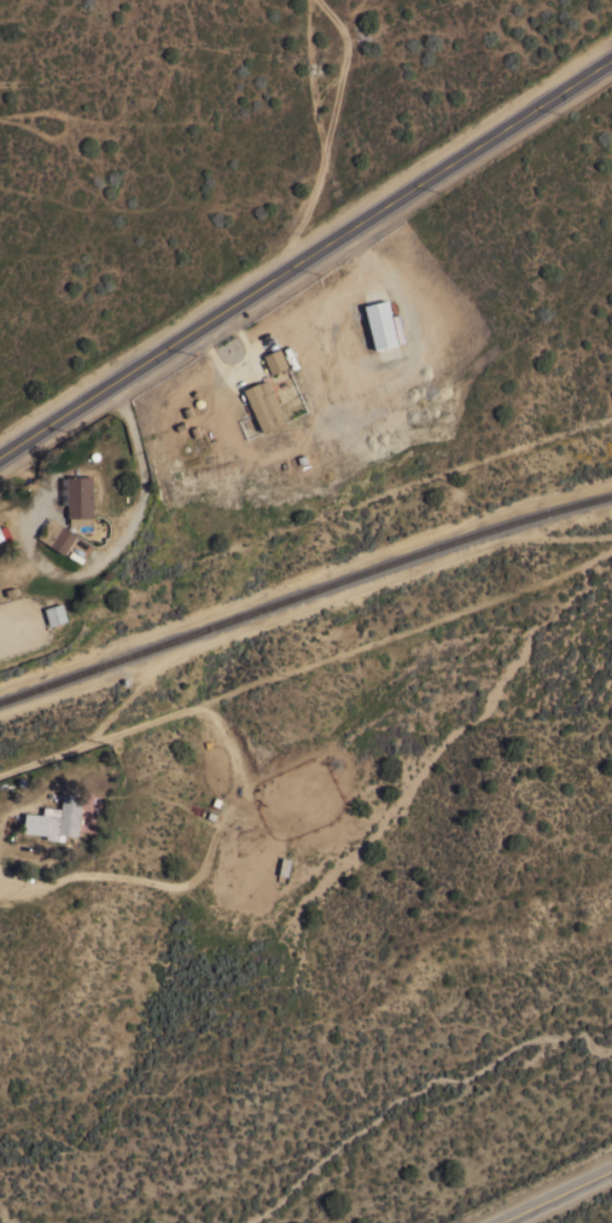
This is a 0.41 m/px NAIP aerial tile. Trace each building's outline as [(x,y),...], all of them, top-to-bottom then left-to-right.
[(365,305),(387,298),(391,314),(397,312),(404,341),(375,349),(365,305)] [(288,365),(272,373),(263,354),(280,347),(288,365)] [(244,388),(260,381),(261,382),(267,378),(272,389),(273,389),(286,421),(263,431),(244,388)] [(93,517),(91,517),(91,523),(70,523),(70,517),(68,517),(66,475),(92,475),(93,517)] [(14,543),(0,549),(0,526),(5,524),(14,543)] [(64,553),(49,544),(63,524),(76,533),(64,553)] [(68,619),(49,625),(45,608),(63,602),(68,619)] [(82,794),(77,835),(59,834),(58,840),(46,837),(47,834),(24,831),(27,812),(42,813),(43,805),(62,807),(63,792),(82,794)]
